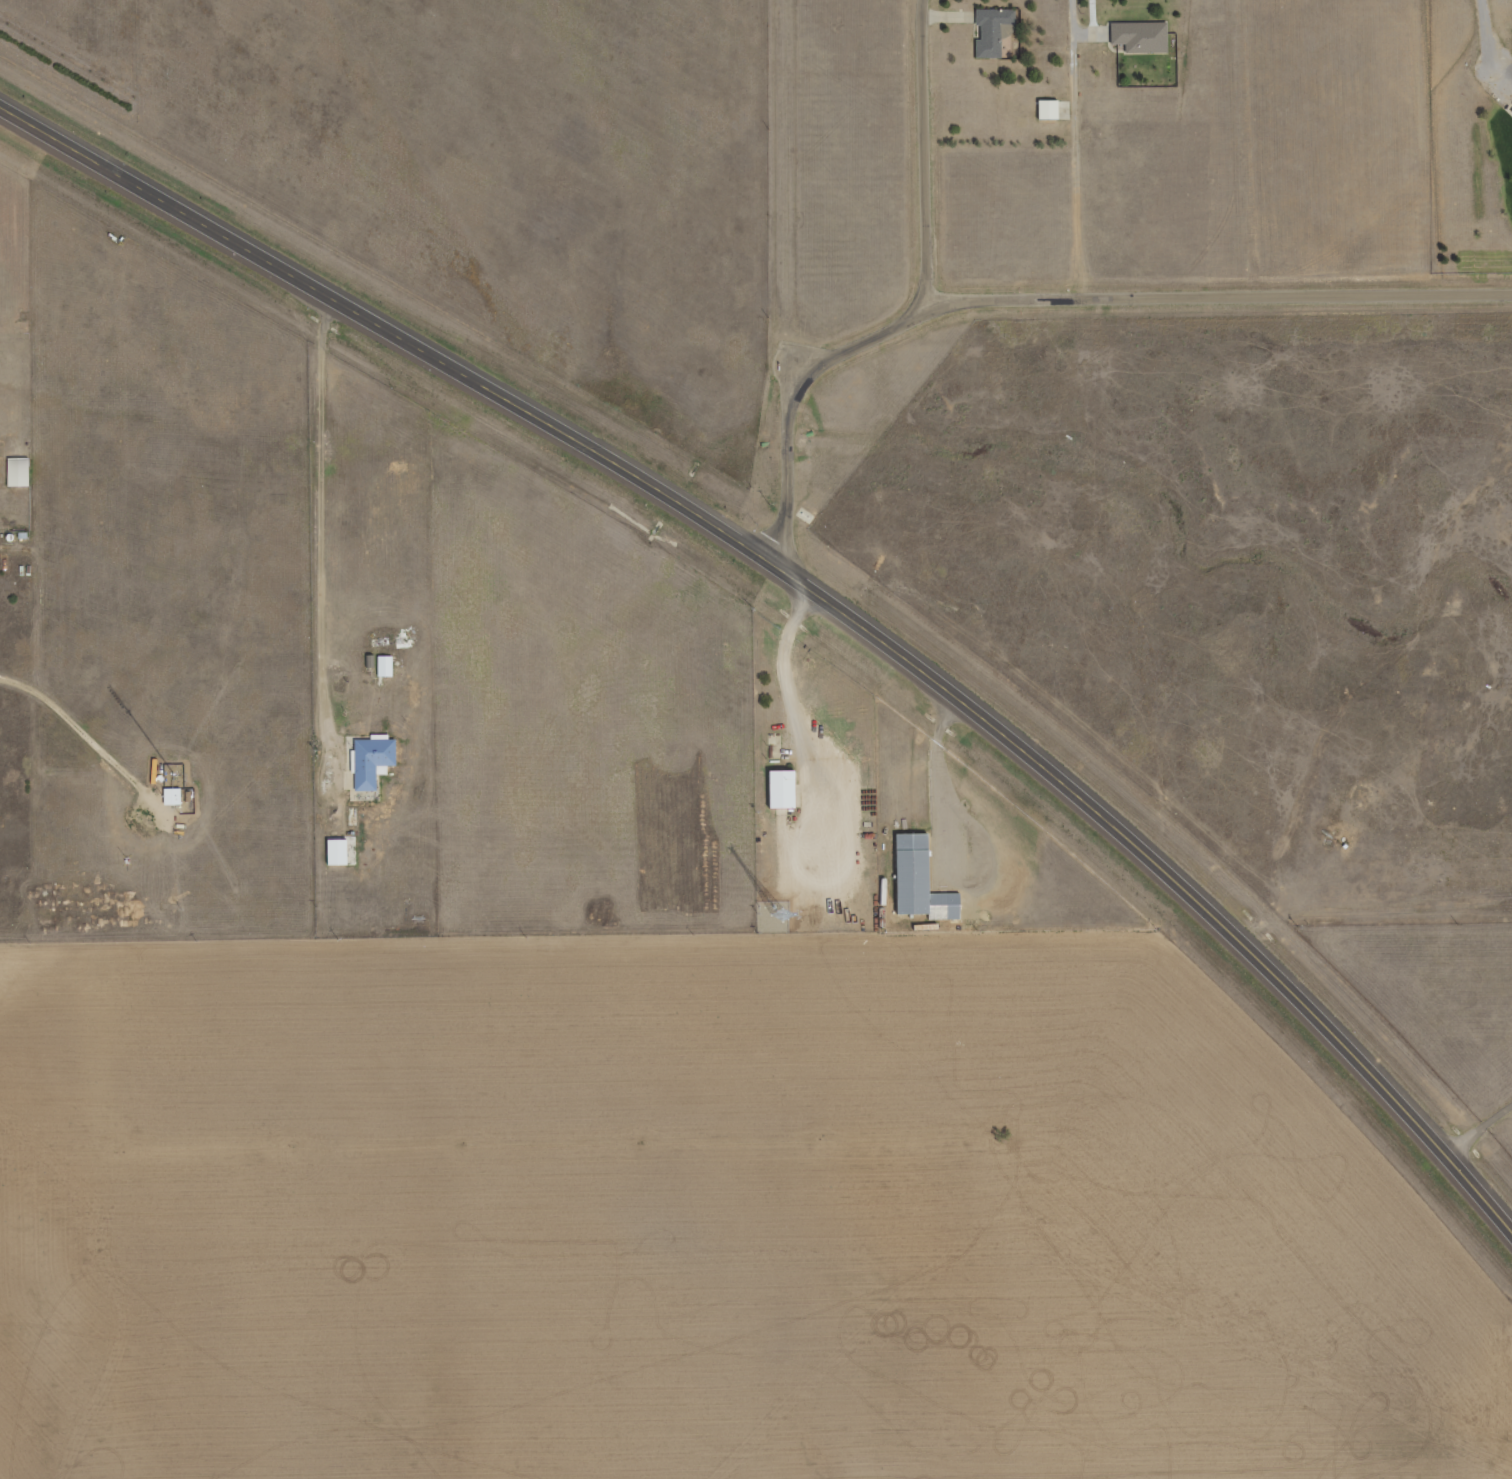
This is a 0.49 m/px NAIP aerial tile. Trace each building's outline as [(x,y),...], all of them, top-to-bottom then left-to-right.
[(973,11),(973,25),(978,25),(978,40),(975,40),(975,57),(999,57),(999,25),(1011,25),(1011,10),(973,11)] [(1109,22),(1110,44),(1124,43),(1124,53),(1164,53),(1164,22),(1109,22)] [(1034,101),(1034,120),(1055,120),(1055,100),(1034,101)] [(12,462),(13,492),(36,492),(36,462),(12,462)] [(376,677),(392,677),(392,656),(376,656),(376,677)] [(383,660),(383,683),(400,682),(399,660),(383,660)] [(362,743),(361,797),(382,797),(382,770),(401,770),(401,743),(362,743)] [(773,774),(773,814),(800,814),(800,774),(773,774)] [(161,789),(161,805),(179,805),(179,789),(161,789)] [(170,791),(170,810),(188,810),(188,791),(170,791)] [(901,837),(902,918),(933,917),(933,925),(965,924),(965,896),(933,896),(932,837),(901,837)]
